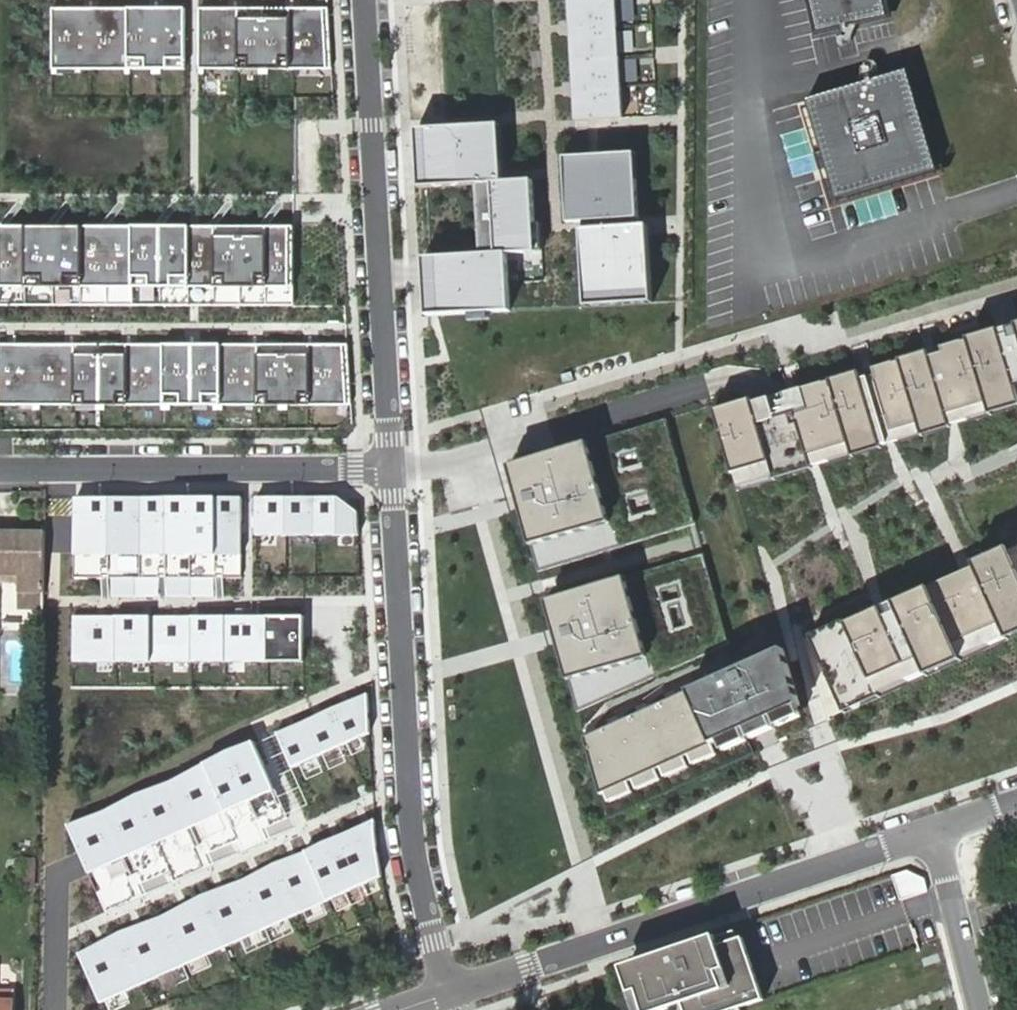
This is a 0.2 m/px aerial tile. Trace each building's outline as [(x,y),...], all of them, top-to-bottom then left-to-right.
[(575,120),(625,117),(618,0),(567,0),(575,120)] [(886,0),(813,0),(820,27),(889,11),(886,0)] [(185,6),(51,6),(51,69),(185,69),(185,6)] [(329,8),(199,7),(199,69),(334,66),(329,8)] [(838,195),(937,166),(908,68),(809,97),(838,195)] [(498,126),(418,131),(421,185),(477,181),(481,250),(423,253),(426,315),(514,310),(510,251),(536,250),(532,179),(501,181),(498,126)] [(635,150),(562,154),(566,225),(583,224),(588,306),(653,302),(648,223),(640,223),(635,150)] [(0,225),(0,305),(294,306),(295,226),(0,225)] [(968,334),(991,413),(1016,405),(1016,320),(968,334)] [(968,334),(898,355),(920,435),(991,413),(968,334)] [(0,343),(0,405),(353,403),(352,341),(0,343)] [(898,355),(829,375),(853,456),(920,435),(898,355)] [(829,375),(714,409),(738,492),(853,456),(829,375)] [(666,420),(510,465),(539,571),(695,521),(666,420)] [(242,498),(78,498),(78,555),(242,555),(242,498)] [(340,498),(256,498),(257,535),(359,536),(358,512),(340,498)] [(44,607),(45,530),(0,530),(0,581),(16,581),(16,607),(44,607)] [(935,583),(968,660),(1013,640),(1016,638),(1016,554),(1014,548),(977,563),(935,583)] [(702,554),(546,596),(556,632),(578,710),(729,643),(702,554)] [(851,620),(805,639),(830,720),(883,697),(968,660),(935,583),(851,620)] [(304,616),(73,616),(73,661),(304,661),(304,616)] [(782,645),(585,736),(608,819),(807,731),(782,645)] [(368,696),(277,732),(290,765),(370,733),(368,696)] [(266,743),(76,827),(109,903),(300,819),(266,743)] [(375,821),(78,949),(102,1005),(383,877),(381,869),(377,847),(375,821)] [(907,871),(892,876),(900,900),(927,892),(924,879),(907,871)] [(622,967),(637,1009),(661,1009),(657,998),(672,993),(678,1009),(737,1009),(764,1001),(743,938),(719,947),(715,936),(622,967)] [(13,991),(0,991),(0,1009),(12,1009),(13,991)]
